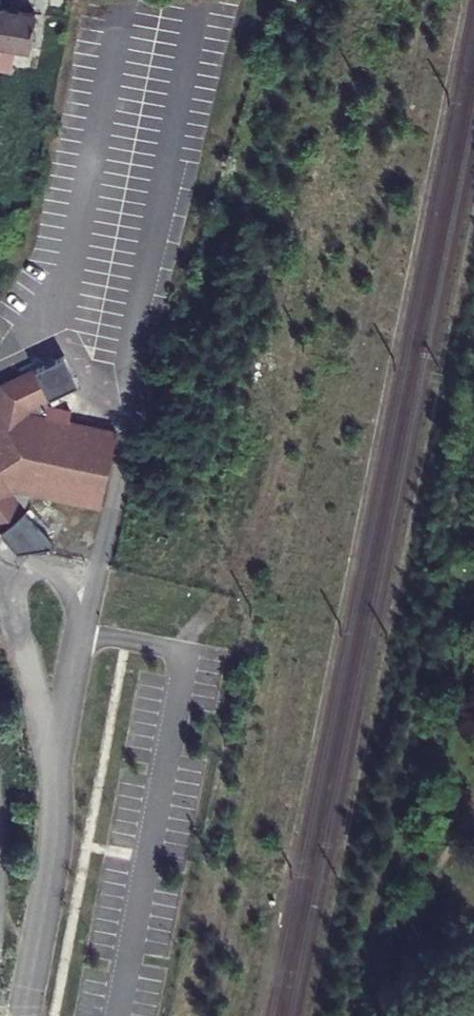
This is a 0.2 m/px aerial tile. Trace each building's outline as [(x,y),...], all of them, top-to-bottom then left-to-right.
[(6,41),(11,17),(12,8),(0,5),(0,58),(3,58),(6,41)] [(11,17),(6,41),(38,48),(44,15),(12,8),(11,17)] [(1,524),(24,504),(21,501),(27,487),(99,504),(115,428),(67,417),(69,407),(44,401),(44,394),(47,392),(34,365),(0,377),(0,523),(1,524)]
